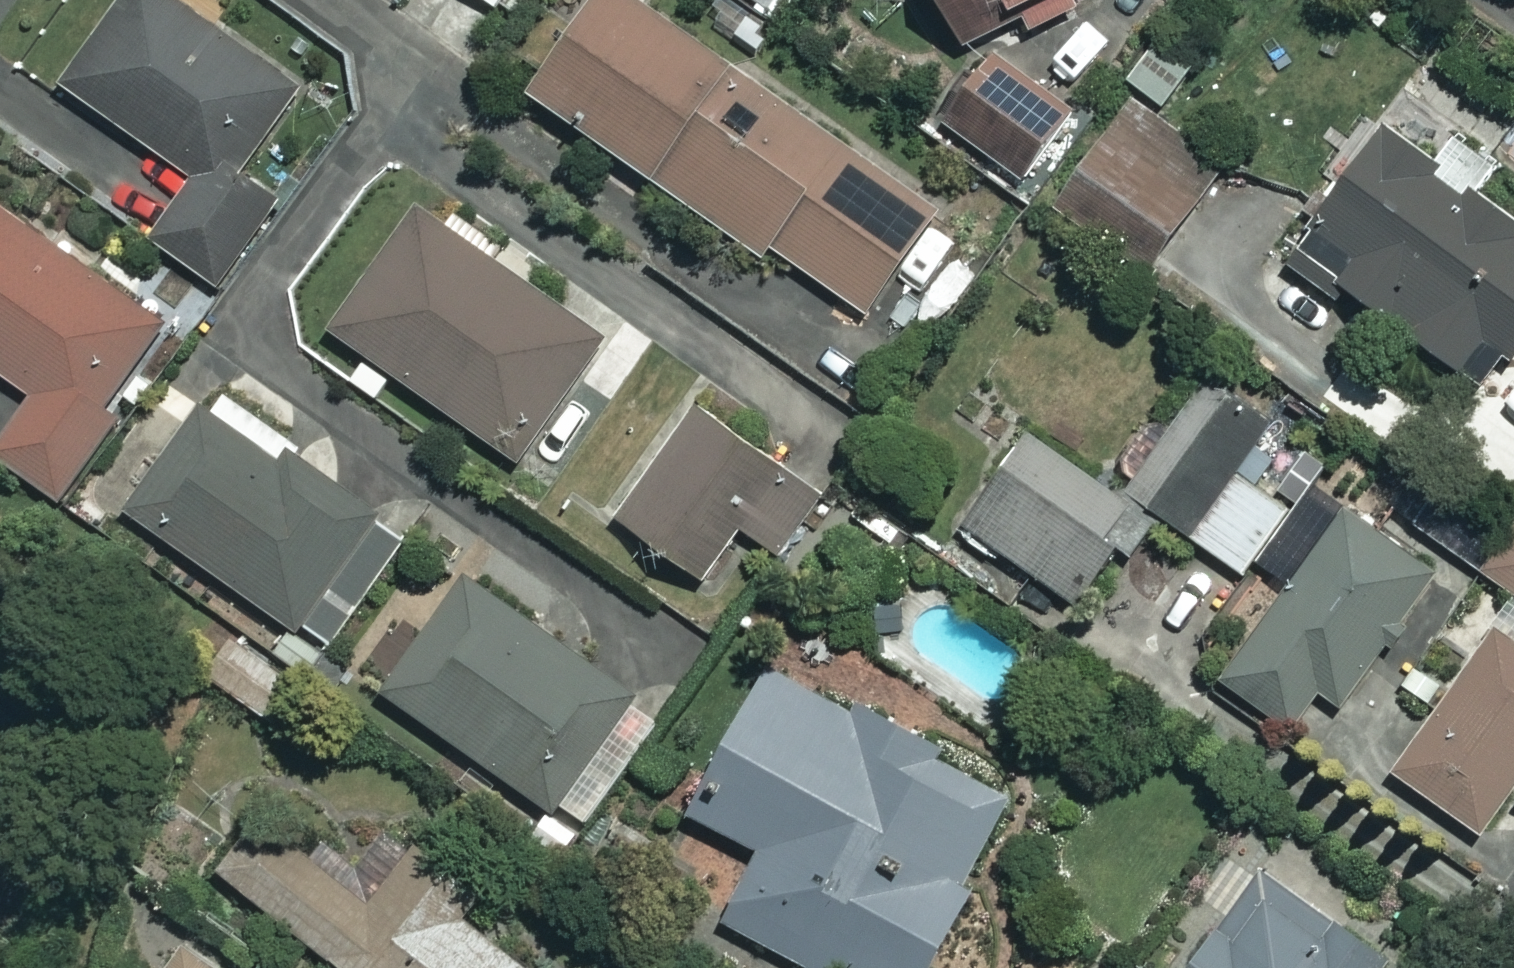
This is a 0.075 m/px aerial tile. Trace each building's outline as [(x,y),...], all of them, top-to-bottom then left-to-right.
[(184,0),(123,0),(63,84),(190,175),(147,234),(219,286),(281,199),(238,168),(299,83),(184,0)] [(931,218),(938,208),(646,0),(586,0),(525,87),(756,251),(763,240),(864,312),(896,266),(916,280),(951,232),(931,218)] [(960,44),(1019,15),(1027,29),(1073,6),(1070,0),(938,0),(960,44)] [(1196,62),(1155,33),(1125,77),(1165,106),(1196,62)] [(1062,110),(994,56),(943,119),(1012,174),(1062,110)] [(1215,169),(1120,102),(1052,200),(1147,266),(1215,169)] [(1381,126),(1282,262),(1327,295),(1339,280),(1482,384),(1513,340),(1513,229),(1469,196),(1492,164),(1449,132),(1428,161),(1381,126)] [(606,338),(413,203),(326,327),(520,462),(606,338)] [(0,205),(0,371),(30,392),(0,436),(0,457),(51,492),(169,321),(0,205)] [(1324,465),(1207,377),(1126,485),(1244,573),(1324,465)] [(295,439),(216,382),(125,509),(323,651),(407,534),(288,449),(295,439)] [(820,491),(697,405),(618,517),(698,573),(735,521),(778,551),(820,491)] [(1134,509),(1023,430),(950,533),(983,556),(993,543),(1071,598),(1134,509)] [(1432,573),(1340,507),(1219,675),(1289,725),(1315,689),(1337,705),(1432,573)] [(1479,567),(1513,592),(1513,519),(1479,567)] [(660,711),(464,570),(380,687),(576,828),(660,711)] [(1494,629),(1392,770),(1477,831),(1513,780),(1513,643),(1494,629)] [(299,685),(231,633),(202,670),(271,722),(299,685)] [(769,663),(682,805),(758,852),(720,915),(807,967),(919,967),(969,886),(957,879),(1011,792),(861,700),(852,714),(769,663)] [(309,853),(257,812),(215,865),(345,967),(525,967),(457,914),(477,889),(398,827),(364,870),(322,836),(309,853)] [(1259,868),(1188,967),(1375,967),(1383,956),(1259,868)] [(180,946),(163,967),(208,967),(180,946)]
